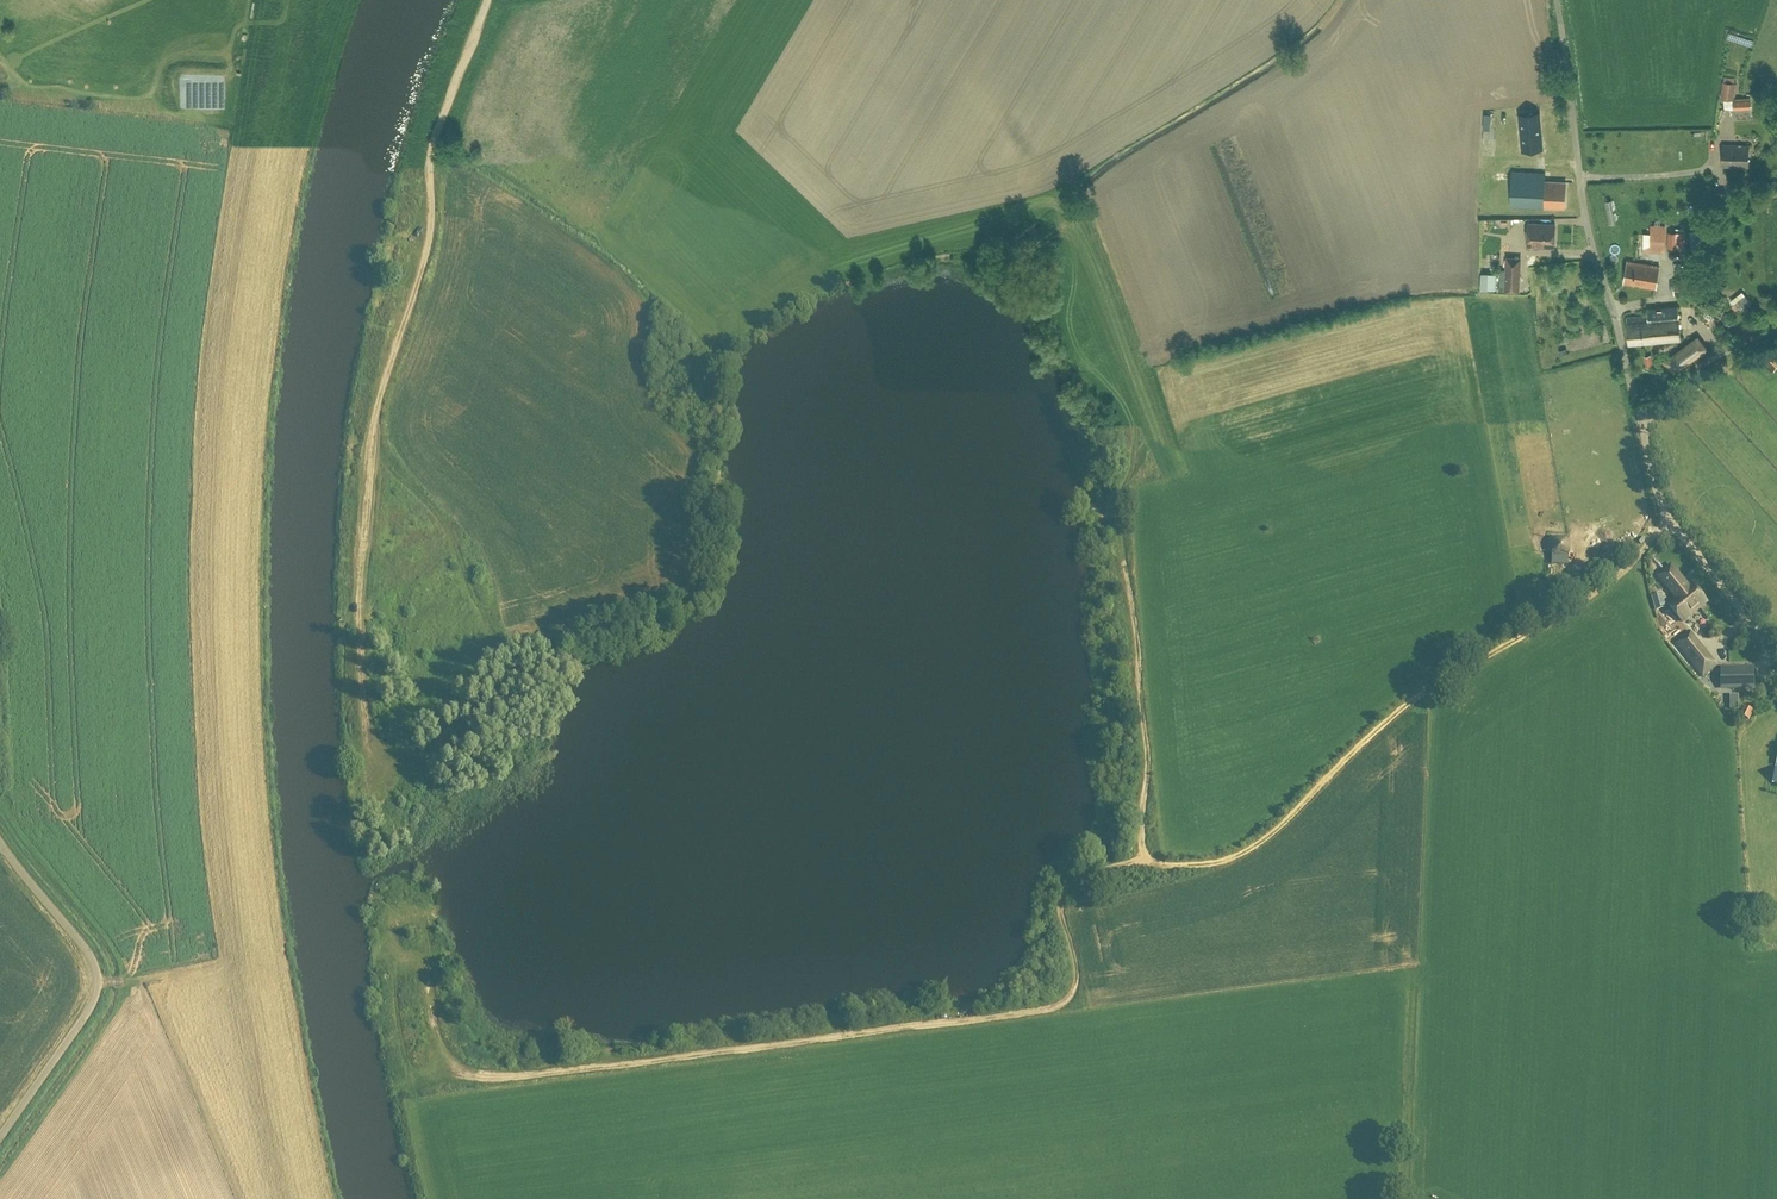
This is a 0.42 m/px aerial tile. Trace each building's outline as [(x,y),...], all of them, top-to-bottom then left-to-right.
[(1721,95),(1733,97),(1735,82),(1723,81),(1721,95)] [(1750,99),(1745,99),(1733,100),(1733,109),(1751,108),(1750,99)] [(1518,113),(1522,149),(1542,147),(1539,111),(1518,113)] [(1747,165),(1748,145),(1722,144),(1722,165),(1747,165)] [(1512,170),(1510,204),(1564,207),(1566,180),(1545,179),(1545,172),(1512,170)] [(1554,246),(1555,223),(1528,221),(1527,247),(1537,247),(1537,245),(1554,246)] [(1664,243),(1665,227),(1651,227),(1650,242),(1664,243)] [(1689,232),(1693,260),(1703,259),(1698,231),(1689,232)] [(1667,246),(1684,246),(1684,232),(1667,232),(1667,246)] [(1506,256),(1506,269),(1505,291),(1519,291),(1521,257),(1506,256)] [(1655,289),(1659,265),(1627,260),(1623,283),(1655,289)] [(1499,289),(1499,271),(1490,271),(1490,289),(1499,289)] [(1674,281),(1675,294),(1699,292),(1698,280),(1674,281)] [(1745,290),(1735,298),(1738,302),(1748,294),(1745,290)] [(1741,303),(1745,308),(1753,302),(1749,296),(1741,303)] [(1712,299),(1705,310),(1720,319),(1727,307),(1712,299)] [(1629,342),(1681,337),(1678,304),(1647,307),(1648,314),(1626,316),(1629,342)] [(1670,373),(1707,348),(1698,335),(1663,362),(1670,373)] [(1645,366),(1653,364),(1651,354),(1643,355),(1645,366)] [(1768,368),(1775,375),(1776,374),(1776,360),(1768,368)] [(1550,540),(1551,555),(1568,556),(1567,538),(1550,540)] [(1706,602),(1693,586),(1688,590),(1683,584),(1684,584),(1671,567),(1659,577),(1672,593),(1673,592),(1678,598),(1668,606),(1681,622),(1706,602)] [(1664,594),(1654,597),(1658,611),(1668,608),(1664,594)] [(1689,632),(1676,641),(1703,675),(1716,665),(1689,632)] [(1722,670),(1722,689),(1752,688),(1752,669),(1722,670)] [(1747,720),(1752,711),(1745,707),(1740,716),(1747,720)]
